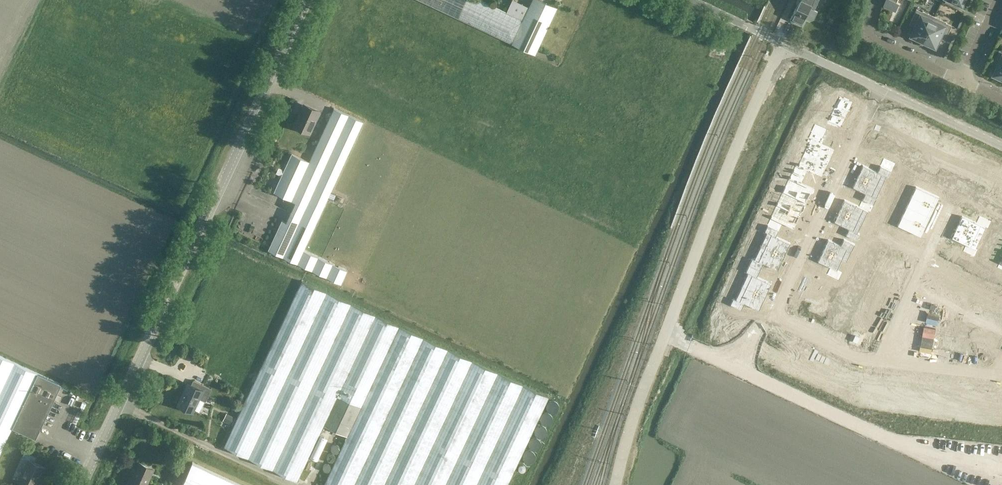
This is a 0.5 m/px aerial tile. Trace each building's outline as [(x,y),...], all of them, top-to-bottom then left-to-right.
[(266,0),(190,0),(256,25),(266,0)] [(542,0),(532,0),(529,6),(523,19),(482,0),(420,0),(509,42),(512,43),(535,54),(557,7),(542,0)] [(523,19),(529,6),(515,0),(512,0),(507,11),(523,19)] [(798,1),(809,7),(814,9),(818,0),(799,0),(798,1)] [(798,1),(790,19),(801,24),(804,18),(810,20),(814,19),(817,11),(814,9),(809,7),(798,1)] [(923,40),(934,16),(922,10),(922,11),(916,8),(911,20),(917,23),(911,35),(923,40)] [(946,21),(934,16),(923,40),(935,46),(940,34),(946,36),(951,25),(946,22),(946,21)] [(840,96),(828,121),(841,127),(852,102),(840,96)] [(293,124),(312,132),(312,131),(310,131),(318,113),(320,114),(320,113),(302,105),(303,106),(295,124),(294,123),(293,124)] [(555,383),(622,241),(592,228),(334,108),(309,161),(291,199),(296,201),(286,222),(282,220),(268,249),(370,297),(414,317),(423,321),(555,383)] [(815,124),(812,131),(823,136),(826,129),(815,124)] [(812,131),(808,137),(815,141),(809,154),(828,163),(835,149),(820,142),(823,136),(812,131)] [(274,191),(291,199),(309,161),(292,153),(274,191)] [(796,164),(793,171),(804,176),(807,170),(822,177),(828,163),(809,154),(803,167),(796,164)] [(885,157),(882,164),(893,169),(896,162),(885,157)] [(863,164),(857,176),(877,185),(882,174),(888,177),(892,170),(880,165),(877,171),(863,164)] [(793,179),(787,193),(807,202),(813,188),(801,182),(804,176),(793,171),(789,178),(793,179)] [(923,174),(919,185),(925,188),(930,177),(923,174)] [(857,176),(852,187),(865,193),(862,199),(874,205),(877,198),(872,195),(877,185),(857,176)] [(916,185),(911,195),(935,206),(940,196),(916,185)] [(787,193),(781,206),(800,215),(807,202),(787,193)] [(911,195),(906,205),(930,216),(935,206),(911,195)] [(844,199),(839,210),(859,219),(864,209),(870,212),(874,205),(862,199),(859,206),(844,199)] [(906,205),(901,215),(925,226),(930,216),(906,205)] [(771,217),(768,224),(779,229),(782,223),(794,229),(800,215),(781,206),(775,219),(771,217)] [(839,210),(834,222),(849,228),(846,235),(857,240),(860,233),(854,230),(859,219),(839,210)] [(901,215),(896,225),(920,237),(925,226),(901,215)] [(962,215),(957,227),(976,236),(981,225),(988,228),(991,221),(979,216),(976,222),(962,215)] [(768,224),(764,231),(771,234),(765,247),(784,256),(791,243),(776,236),(779,229),(768,224)] [(957,227),(951,238),(966,245),(963,251),(975,256),(978,249),(971,246),(976,236),(957,227)] [(828,239),(823,250),(843,259),(848,248),(852,251),(856,244),(844,238),(841,245),(828,239)] [(752,257),(749,264),(760,270),(763,263),(778,270),(784,256),(765,247),(759,260),(752,257)] [(823,250),(818,262),(831,267),(828,274),(839,279),(843,272),(838,270),(843,259),(823,250)] [(887,257),(882,268),(901,277),(906,266),(887,257)] [(990,270),(1001,276),(1001,275),(1001,262),(1000,266),(993,263),(990,270)] [(749,264),(746,271),(752,274),(746,287),(765,296),(772,283),(757,276),(760,270),(749,264)] [(882,268),(877,277),(897,286),(901,277),(882,268)] [(958,271),(949,291),(950,291),(959,295),(968,276),(959,271),(958,271)] [(811,275),(806,286),(825,296),(830,285),(837,288),(840,281),(829,276),(826,282),(811,275)] [(877,277),(873,287),(892,296),(897,286),(877,277)] [(257,376),(254,375),(251,381),(254,382),(224,446),(297,480),(323,425),(347,435),(324,484),(507,484),(549,396),(423,337),(302,280),(257,376)] [(802,294),(800,298),(815,305),(812,311),(823,316),(827,309),(820,306),(825,296),(806,286),(805,286),(801,294),(802,294)] [(733,297),(730,304),(741,310),(744,303),(759,310),(765,296),(746,287),(740,300),(733,297)] [(873,287),(868,297),(888,306),(892,296),(873,287)] [(988,309),(998,314),(1001,305),(1001,292),(997,290),(988,309)] [(864,306),(863,307),(883,316),(883,315),(888,306),(868,297),(864,306)] [(859,304),(848,327),(873,338),(884,316),(883,315),(883,316),(863,307),(864,306),(859,304)] [(712,315),(701,340),(745,361),(757,336),(712,315)] [(12,427),(38,373),(0,355),(0,453),(12,427)] [(12,427),(36,438),(61,384),(38,373),(12,427)] [(190,386),(186,384),(185,384),(187,385),(179,403),(177,402),(195,411),(195,410),(194,410),(200,396),(202,397),(201,399),(206,401),(212,388),(193,380),(190,386)] [(226,413),(223,421),(232,425),(236,418),(226,413)] [(17,429),(10,434),(15,442),(22,438),(17,429)] [(45,467),(34,462),(36,456),(25,451),(22,456),(28,459),(18,482),(25,484),(36,484),(45,467)] [(129,484),(146,484),(154,468),(139,462),(129,484)] [(193,462),(182,484),(243,484),(193,462)]
